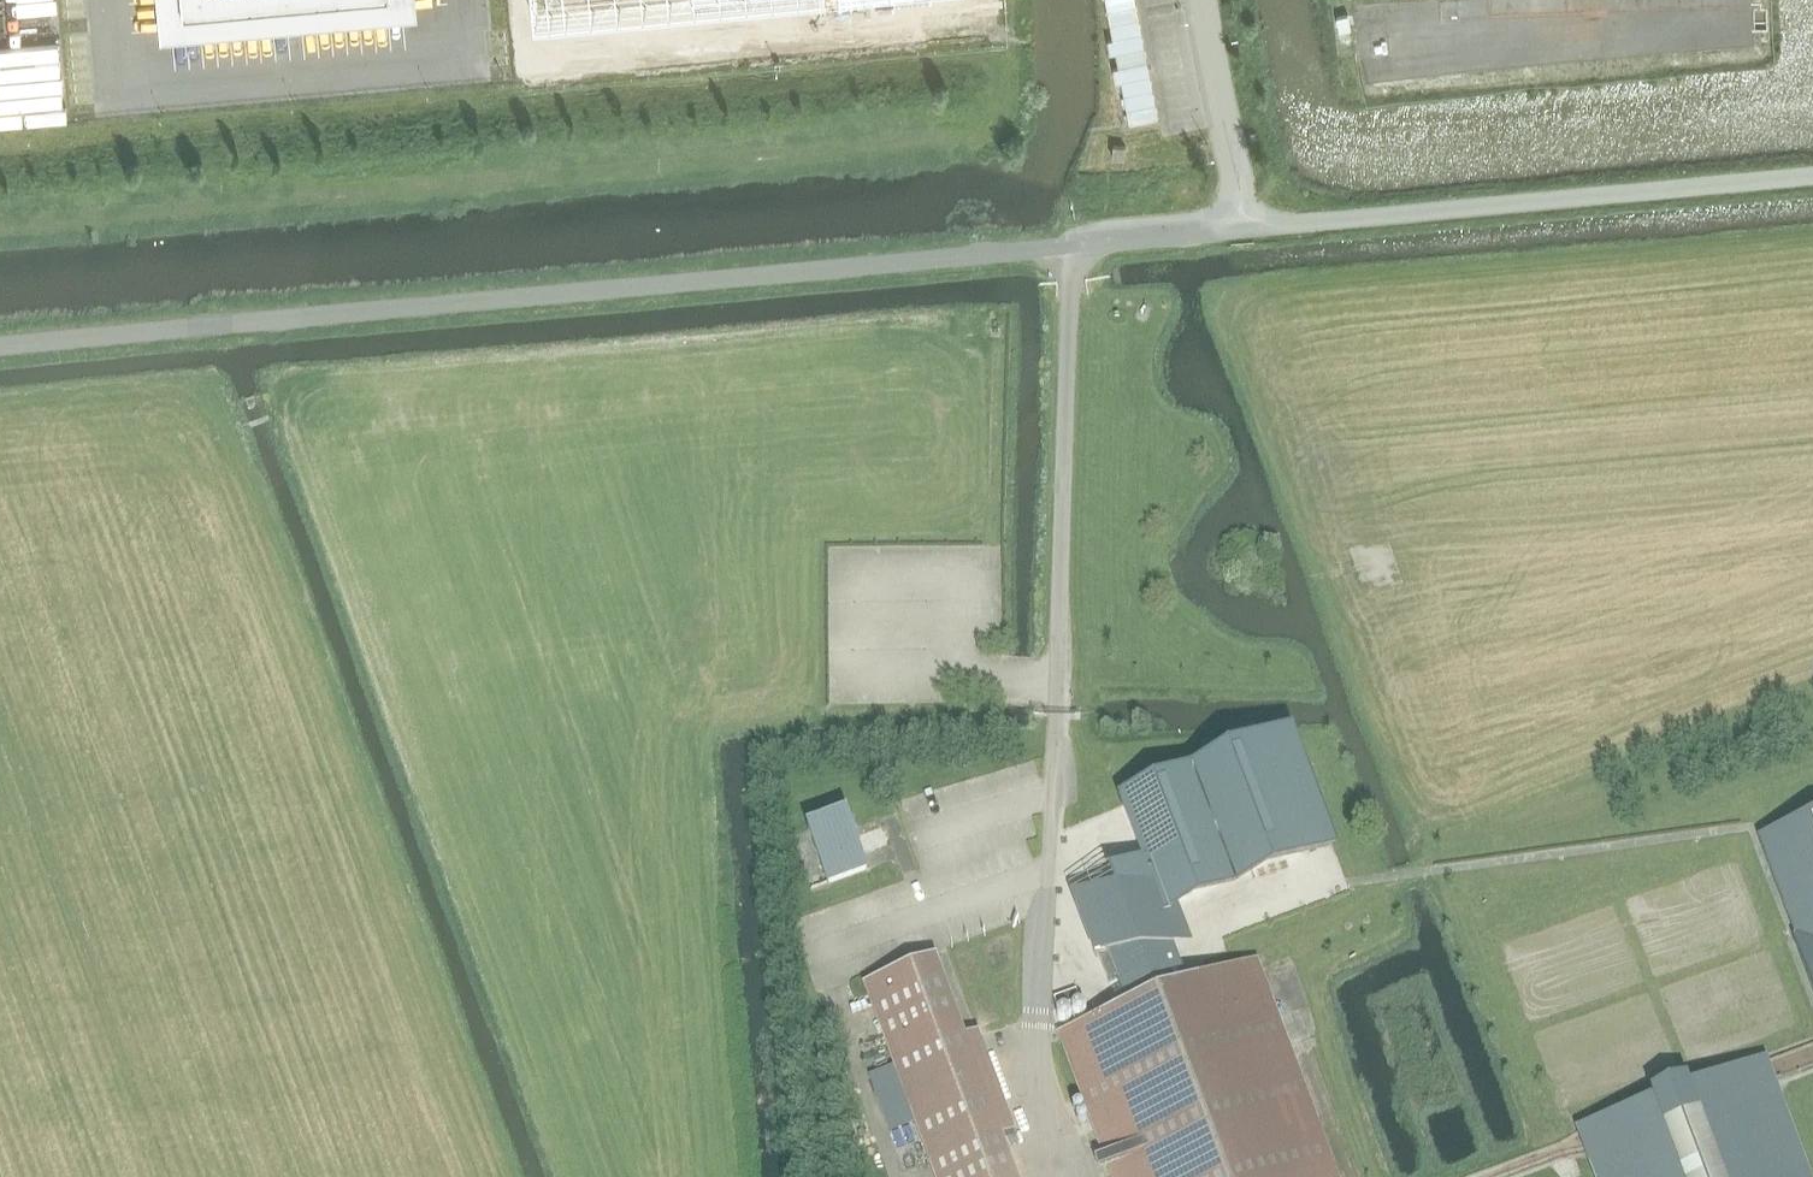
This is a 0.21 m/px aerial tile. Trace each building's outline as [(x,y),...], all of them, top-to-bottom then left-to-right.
[(160,43),(418,19),(416,0),(370,0),(183,17),(182,0),(156,0),(160,43)] [(183,17),(370,0),(182,0),(183,17)] [(534,20),(746,0),(533,0),(534,20)] [(1112,39),(1106,41),(1110,59),(1116,58),(1118,67),(1113,68),(1117,87),(1122,86),(1130,127),(1159,121),(1135,0),(1104,0),(1112,39)] [(1124,159),(1125,147),(1113,146),(1112,158),(1124,159)] [(1060,1033),(1060,1035),(1062,1040),(1085,1100),(1095,1128),(1108,1164),(1098,1167),(1102,1176),(1105,1176),(1112,1175),(1113,1176),(1335,1176),(1290,1055),(1287,1046),(1279,1026),(1276,1017),(1257,966),(1255,961),(1235,968),(1189,985),(1183,988),(1168,949),(1175,948),(1171,916),(1169,896),(1173,895),(1329,836),(1295,745),(1299,744),(1294,731),(1280,736),(1282,743),(1121,805),(1143,861),(1141,862),(1152,890),(1133,892),(1132,888),(1117,893),(1089,896),(1092,924),(1086,926),(1094,947),(1095,957),(1099,956),(1108,981),(1116,978),(1121,976),(1126,989),(1121,991),(1127,1008),(1094,1021),(1081,1025),(1060,1033)] [(827,883),(867,868),(847,815),(807,830),(827,883)] [(1808,822),(1800,827),(1793,834),(1787,842),(1782,850),(1779,860),(1777,869),(1777,879),(1778,889),(1797,938),(1795,939),(1812,989),(1812,819),(1808,822)] [(865,984),(869,995),(871,1002),(895,1067),(916,1125),(936,1176),(989,1176),(985,1167),(1010,1158),(1003,1139),(1015,1135),(1007,1115),(996,1119),(974,1059),(985,1055),(978,1035),(967,1039),(937,958),(934,959),(865,984)] [(1076,991),(1053,999),(1057,1009),(1080,1001),(1076,991)] [(1598,1176),(1806,1176),(1763,1062),(1689,1089),(1687,1083),(1651,1097),(1654,1103),(1580,1130),(1598,1176)]
